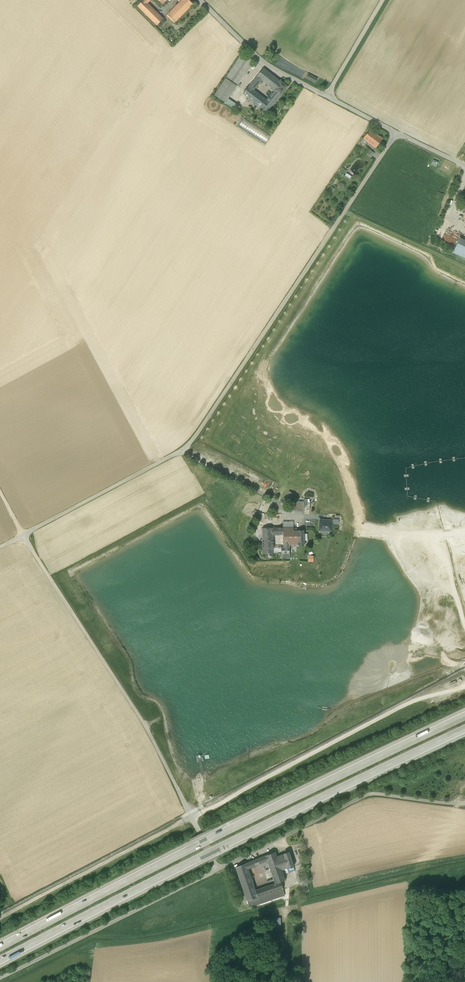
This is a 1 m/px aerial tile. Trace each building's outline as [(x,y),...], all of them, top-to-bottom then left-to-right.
[(138,5),(158,25),(165,18),(150,2),(152,0),(143,0),(138,5)] [(196,3),(192,0),(182,0),(169,13),(177,22),(196,3)] [(228,101),(253,61),(242,53),(215,94),(228,101)] [(273,89),(280,81),(263,68),(243,94),(261,107),(267,101),(254,90),(262,80),(273,89)] [(316,83),(319,78),(309,73),(306,78),(316,83)] [(261,107),(267,112),(287,87),(280,81),(273,89),(275,91),(267,101),(261,107)] [(368,142),(375,148),(382,139),(370,130),(363,139),(368,142)] [(459,239),(453,252),(464,258),(464,242),(459,239)] [(332,520),(320,520),(319,524),(320,524),(320,531),(331,531),(332,520)] [(273,535),(273,528),(269,528),(267,528),(262,528),(262,539),(273,538),(273,535)] [(290,545),(291,545),(298,545),(297,530),(293,531),(293,528),(282,528),(282,535),(283,535),(283,547),(281,547),(281,554),(290,553),(290,552),(290,545)] [(273,538),(262,539),(262,554),(273,554),(273,547),(273,538)] [(271,873),(273,878),(275,883),(281,881),(285,880),(282,870),(277,856),(275,851),(265,855),(267,861),(271,873)] [(288,868),(294,866),(289,852),(283,854),(277,856),(282,870),(288,868)] [(257,859),(259,864),(267,861),(265,855),(257,859)] [(255,865),(253,860),(236,867),(247,901),(258,897),(255,890),(248,868),(255,865)] [(275,883),(255,890),(258,897),(283,889),(283,888),(281,881),(275,883)] [(258,897),(247,901),(250,907),(285,895),(283,889),(258,897)]
